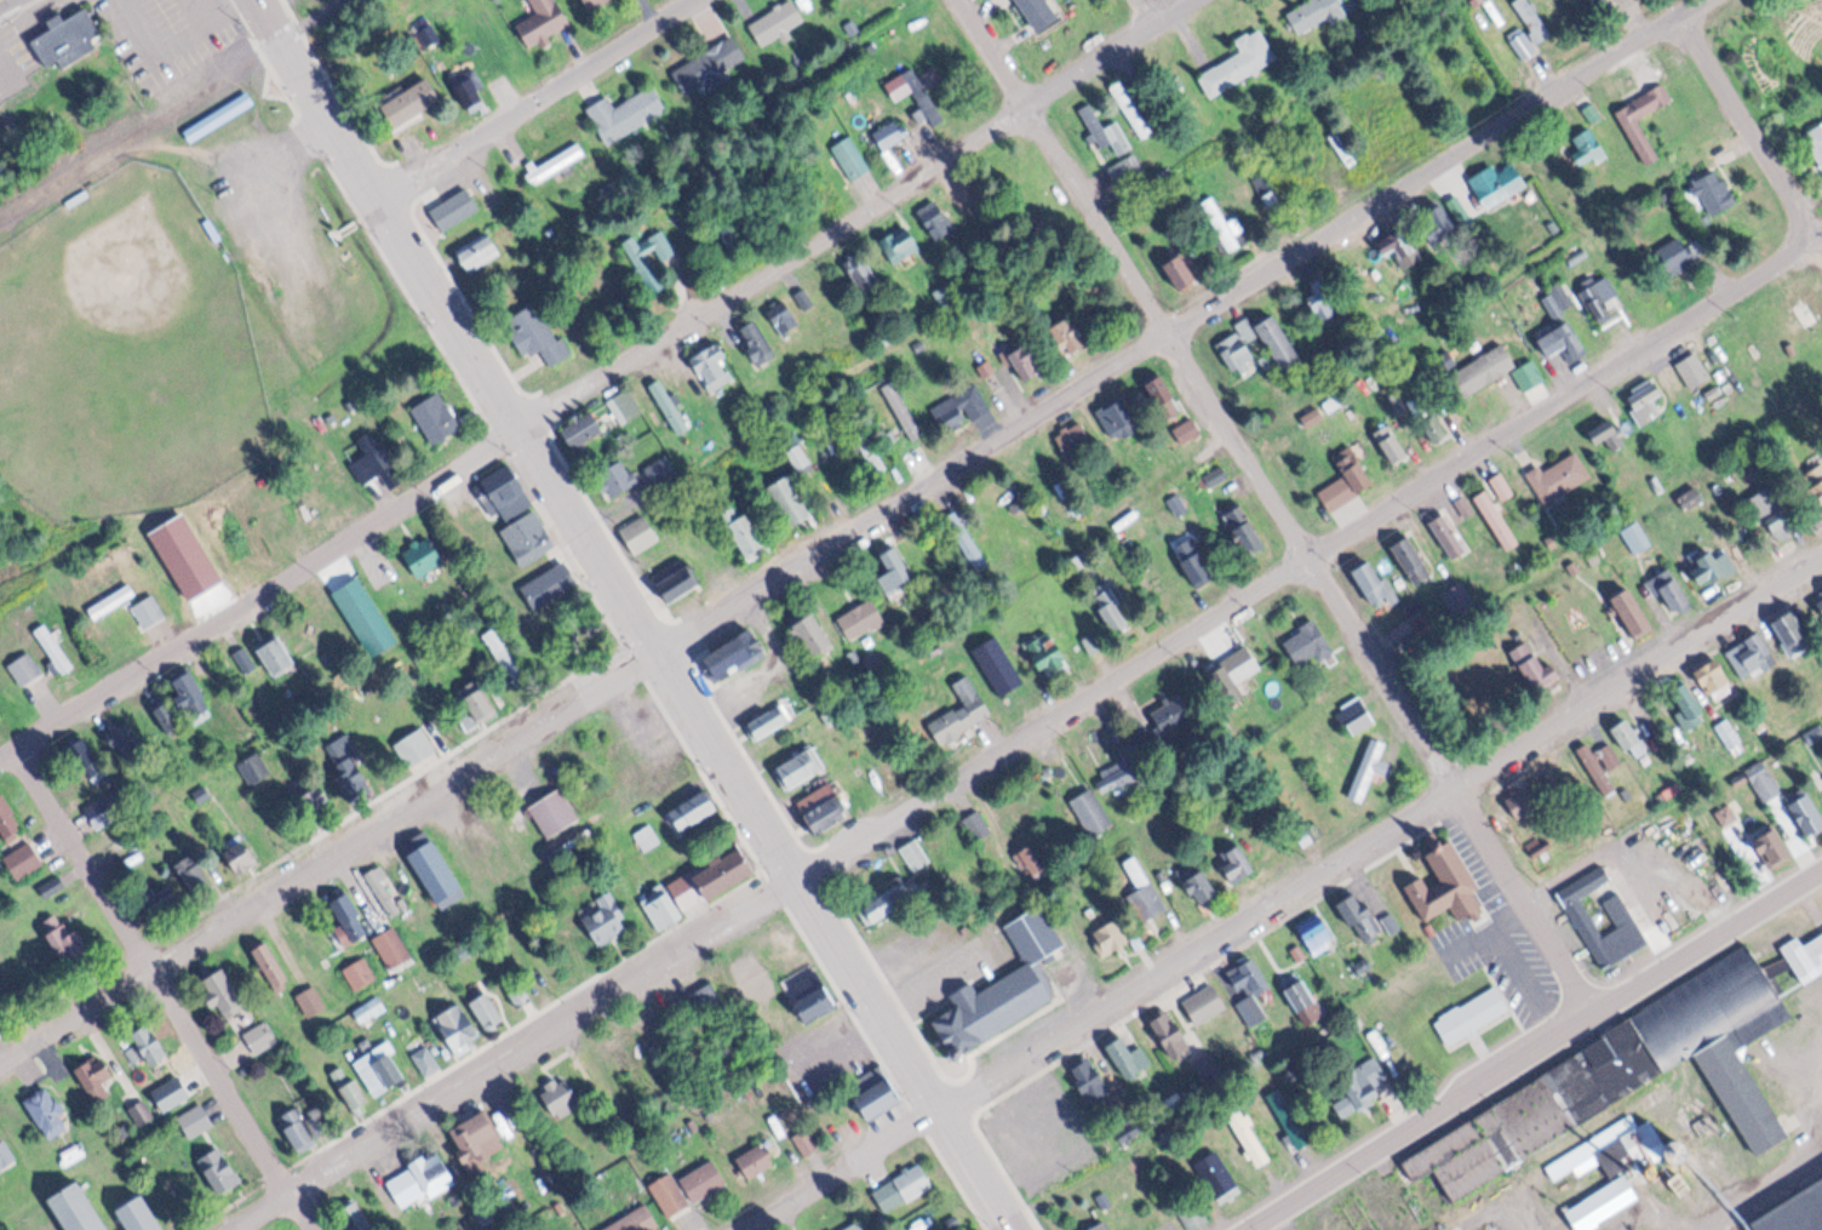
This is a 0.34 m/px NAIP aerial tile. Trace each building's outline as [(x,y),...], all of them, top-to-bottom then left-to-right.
[(578,18),(566,0),(535,0),(544,13),(523,27),(535,45),(578,18)] [(615,0),(591,0),(597,11),(615,0)] [(755,23),(792,0),(800,0),(810,18),(767,45),(755,23)] [(1033,30),(1015,0),(1049,0),(1058,15),(1033,30)] [(1340,6),(1337,0),(1304,0),(1285,11),(1297,30),(1340,6)] [(1535,38),(1511,0),(1529,0),(1547,30),(1535,38)] [(30,38),(87,4),(104,34),(47,67),(30,38)] [(1506,30),(1523,55),(1535,47),(1518,22),(1506,30)] [(1211,92),(1274,55),(1257,25),(1233,40),(1238,47),(1199,70),(1211,92)] [(699,90),(751,57),(735,33),(683,67),(699,90)] [(894,82),(922,65),(953,118),(940,125),(918,91),(905,99),(894,82)] [(471,109),(453,80),(475,67),(488,86),(482,90),(487,98),(471,109)] [(1106,80),(1116,74),(1150,128),(1140,135),(1106,80)] [(397,130),(445,102),(429,76),(383,104),(397,130)] [(1661,155),(1640,120),(1675,99),(1666,82),(1617,110),(1648,164),(1661,155)] [(590,109),(609,143),(671,108),(658,84),(619,105),(614,96),(590,109)] [(194,141),(257,102),(250,91),(187,130),(194,141)] [(1100,145),(1108,141),(1115,151),(1129,143),(1115,119),(1101,126),(1087,102),(1077,108),(1100,145)] [(1586,110),(1598,102),(1609,116),(1597,125),(1586,110)] [(896,150),(916,137),(904,119),(884,132),(896,150)] [(1805,135),(1821,163),(1821,125),(1805,135)] [(1575,137),(1591,128),(1606,153),(1581,170),(1571,155),(1582,149),(1575,137)] [(863,181),(880,167),(859,137),(841,149),(863,181)] [(539,185),(592,153),(584,141),(532,172),(539,185)] [(1353,141),(1343,147),(1353,167),(1364,162),(1353,141)] [(1107,161),(1130,148),(1142,167),(1119,181),(1107,161)] [(1484,206),(1468,178),(1496,162),(1503,175),(1518,166),(1526,182),(1484,206)] [(1695,179),(1717,168),(1734,202),(1712,213),(1695,179)] [(451,230),(485,207),(470,187),(436,208),(451,230)] [(1207,201),(1233,254),(1248,247),(1220,194),(1207,201)] [(945,240),(928,212),(947,200),(964,228),(945,240)] [(1423,218),(1443,207),(1455,229),(1436,240),(1423,218)] [(750,248),(732,214),(720,220),(738,254),(750,248)] [(1379,236),(1403,222),(1422,253),(1408,263),(1400,251),(1391,257),(1379,236)] [(905,259),(927,245),(913,224),(892,239),(905,259)] [(660,293),(626,241),(641,231),(647,241),(670,225),(684,248),(669,258),(661,247),(652,254),(672,285),(660,293)] [(475,273),(505,253),(492,233),(462,252),(475,273)] [(1658,252),(1684,238),(1697,261),(1672,275),(1658,252)] [(1188,291),(1171,262),(1188,252),(1204,281),(1188,291)] [(858,269),(875,258),(892,287),(875,297),(858,269)] [(1599,317),(1623,304),(1609,276),(1585,290),(1599,317)] [(956,308),(968,301),(957,282),(945,290),(956,308)] [(1312,301),(1325,322),(1343,310),(1330,289),(1312,301)] [(791,333),(810,320),(796,298),(777,311),(791,333)] [(510,320),(539,303),(561,339),(533,357),(510,320)] [(1260,326),(1278,315),(1305,359),(1287,370),(1260,326)] [(1536,336),(1568,315),(1589,347),(1575,356),(1569,345),(1551,357),(1536,336)] [(1253,341),(1265,334),(1260,326),(1254,316),(1243,324),(1253,341)] [(763,360),(781,349),(763,319),(745,330),(763,360)] [(1052,330),(1075,319),(1090,348),(1068,360),(1052,330)] [(1227,343),(1247,372),(1266,359),(1253,341),(1247,330),(1227,343)] [(712,383),(732,371),(726,362),(734,356),(722,338),(695,355),(712,383)] [(1467,399),(1520,364),(1507,343),(1454,377),(1467,399)] [(849,365),(856,359),(847,344),(838,349),(849,365)] [(1031,378),(1049,367),(1035,344),(1016,356),(1031,378)] [(1679,365),(1700,351),(1715,376),(1695,389),(1679,365)] [(1518,372),(1537,360),(1548,377),(1529,389),(1518,372)] [(1174,421),(1188,413),(1167,376),(1152,383),(1174,421)] [(1625,394),(1641,424),(1656,416),(1649,404),(1666,394),(1656,376),(1625,394)] [(654,385),(686,435),(699,427),(666,377),(654,385)] [(893,387),(924,441),(940,433),(909,378),(893,387)] [(941,406),(987,378),(1005,408),(985,421),(980,412),(955,428),(941,406)] [(631,425),(615,402),(636,388),(652,412),(631,425)] [(1125,436),(1107,406),(1130,391),(1150,422),(1125,436)] [(414,411),(442,393),(463,425),(435,444),(414,411)] [(1438,442),(1422,417),(1442,406),(1456,431),(1438,442)] [(579,450),(609,433),(597,411),(567,428),(579,450)] [(1589,429),(1614,416),(1621,430),(1597,444),(1589,429)] [(1182,428),(1199,417),(1209,434),(1193,445),(1182,428)] [(1064,433),(1089,419),(1101,440),(1076,454),(1064,433)] [(903,458),(878,422),(854,437),(878,474),(903,458)] [(353,464),(367,454),(357,440),(373,429),(407,479),(393,488),(383,473),(366,484),(353,464)] [(1398,460),(1410,453),(1397,434),(1385,441),(1398,460)] [(839,451),(840,439),(831,438),(830,451),(839,451)] [(806,476),(792,450),(810,440),(824,467),(806,476)] [(1529,473),(1543,463),(1547,470),(1579,450),(1594,474),(1548,503),(1529,473)] [(1337,507),(1380,480),(1365,456),(1323,482),(1337,507)] [(620,497),(606,473),(629,458),(643,482),(620,497)] [(481,480),(508,522),(537,503),(511,462),(481,480)] [(1221,487),(1237,477),(1230,464),(1213,474),(1221,487)] [(1494,477),(1506,499),(1518,492),(1507,470),(1494,477)] [(798,526),(818,514),(793,473),(774,484),(798,526)] [(1821,514),(1821,478),(1801,493),(1803,497),(1781,512),(1765,488),(1746,501),(1776,545),(1821,514)] [(1477,496),(1512,550),(1524,542),(1490,488),(1477,496)] [(1188,515),(1179,500),(1190,494),(1198,509),(1188,515)] [(1462,503),(1471,516),(1479,511),(1471,497),(1462,503)] [(751,557),(726,515),(746,502),(772,545),(751,557)] [(1253,555),(1270,544),(1247,504),(1230,514),(1253,555)] [(505,530),(538,509),(560,543),(527,563),(505,530)] [(953,519),(967,510),(999,561),(986,570),(953,519)] [(623,528),(649,513),(664,538),(636,554),(623,528)] [(1433,521),(1445,513),(1467,549),(1455,556),(1433,521)] [(1637,554),(1655,543),(1640,519),(1622,528),(1637,554)] [(423,578),(451,557),(432,533),(405,554),(423,578)] [(1396,544),(1411,534),(1433,571),(1417,580),(1396,544)] [(1203,589),(1221,578),(1198,537),(1180,548),(1203,589)] [(878,562),(904,547),(923,580),(898,595),(878,562)] [(1690,570),(1697,566),(1691,557),(1708,547),(1713,554),(1721,549),(1735,570),(1715,582),(1712,574),(1698,583),(1690,570)] [(534,576),(563,557),(575,577),(546,595),(534,576)] [(1354,571),(1376,606),(1394,594),(1374,560),(1354,571)] [(658,582),(693,561),(706,584),(670,603),(658,582)] [(1654,578),(1675,613),(1691,602),(1669,568),(1654,578)] [(330,591),(356,574),(397,640),(371,657),(330,591)] [(98,620),(141,595),(132,582),(90,607),(98,620)] [(1606,595),(1629,635),(1648,624),(1625,584),(1606,595)] [(1117,587),(1139,623),(1122,634),(1099,597),(1117,587)] [(1809,596),(1821,620),(1821,588),(1809,596)] [(133,606),(154,594),(167,618),(147,629),(133,606)] [(854,616),(882,599),(895,620),(867,639),(854,616)] [(1805,642),(1786,610),(1766,622),(1787,654),(1805,642)] [(818,652),(798,625),(817,613),(835,640),(818,652)] [(1305,662),(1291,640),(1320,620),(1335,642),(1305,662)] [(35,630),(53,659),(48,663),(56,674),(73,663),(47,622),(35,630)] [(485,634),(498,625),(522,668),(509,675),(485,634)] [(705,657),(756,625),(773,652),(721,683),(705,657)] [(1032,643),(1055,630),(1073,662),(1050,675),(1032,643)] [(1102,654),(1117,646),(1107,630),(1093,639),(1102,654)] [(1774,660),(1755,631),(1724,651),(1742,680),(1774,660)] [(253,648),(275,635),(291,662),(269,675),(253,648)] [(970,650),(991,636),(1022,682),(1002,696),(970,650)] [(1511,652),(1529,642),(1545,670),(1553,665),(1560,680),(1535,694),(1511,652)] [(234,653),(245,646),(257,665),(246,673),(234,653)] [(1266,669),(1253,647),(1211,674),(1233,706),(1250,696),(1243,685),(1266,669)] [(23,685),(45,671),(30,651),(10,664),(23,685)] [(1692,670),(1709,702),(1731,691),(1714,658),(1692,670)] [(167,679),(188,664),(208,694),(204,698),(210,705),(191,719),(184,709),(178,713),(172,703),(179,697),(167,679)] [(949,743),(999,711),(975,673),(961,681),(970,697),(934,719),(949,743)] [(460,691),(476,715),(497,702),(481,677),(460,691)] [(1667,688),(1685,721),(1701,713),(1684,680),(1667,688)] [(1146,710),(1176,693),(1190,715),(1159,733),(1146,710)] [(1346,708),(1367,694),(1383,720),(1363,734),(1346,708)] [(149,706),(165,698),(174,716),(160,725),(149,706)] [(762,739),(801,717),(790,699),(751,722),(762,739)] [(1201,701),(1163,704),(1167,744),(1205,741),(1201,701)] [(1610,728),(1627,717),(1649,746),(1637,756),(1629,746),(1623,750),(1610,728)] [(136,734),(115,749),(104,734),(126,719),(136,734)] [(1735,754),(1745,748),(1728,719),(1717,725),(1735,754)] [(411,765),(396,743),(423,726),(436,748),(411,765)] [(80,768),(96,757),(80,734),(63,745),(80,768)] [(323,745),(342,772),(334,777),(343,789),(366,774),(340,734),(323,745)] [(1345,796),(1369,736),(1385,742),(1379,759),(1388,763),(1381,780),(1374,777),(1363,803),(1345,796)] [(1604,797),(1616,790),(1606,772),(1621,763),(1610,743),(1593,753),(1587,743),(1576,749),(1604,797)] [(778,766),(815,744),(830,767),(792,789),(778,766)] [(240,765),(259,753),(271,773),(252,785),(240,765)] [(1093,778),(1125,760),(1135,777),(1101,795),(1093,778)] [(1779,793),(1762,763),(1747,772),(1765,801),(1779,793)] [(202,803),(213,796),(207,786),(196,794),(202,803)] [(1089,835),(1112,820),(1090,786),(1068,800),(1089,835)] [(1801,786),(1781,799),(1804,835),(1821,825),(1821,822),(1801,786)] [(528,809),(561,789),(579,818),(548,839),(528,809)] [(681,833),(718,811),(706,789),(669,811),(681,833)] [(820,834),(853,812),(841,793),(808,814),(820,834)] [(97,826),(118,813),(107,796),(86,809),(97,826)] [(15,828),(0,836),(0,804),(15,828)] [(981,839),(998,829),(985,807),(968,817),(981,839)] [(649,851),(666,840),(657,823),(638,833),(649,851)] [(1789,857),(1770,826),(1749,839),(1770,869),(1789,857)] [(239,877),(260,863),(241,834),(219,847),(239,877)] [(406,854),(432,837),(468,893),(441,910),(406,854)] [(905,848),(921,837),(935,860),(918,870),(905,848)] [(1451,840),(1439,847),(1433,839),(1420,848),(1438,879),(1427,886),(1421,876),(1403,887),(1425,922),(1450,906),(1459,921),(1482,906),(1473,893),(1482,888),(1451,840)] [(1232,866),(1225,873),(1234,883),(1256,866),(1237,842),(1221,854),(1232,866)] [(1,857),(24,845),(35,864),(13,877),(1,857)] [(1019,855),(1037,875),(1048,866),(1030,845),(1019,855)] [(672,883),(686,906),(750,868),(737,846),(672,883)] [(1130,893),(1144,922),(1169,910),(1141,853),(1127,860),(1141,888),(1130,893)] [(173,866),(194,897),(211,883),(190,854),(173,866)] [(390,916),(365,876),(383,863),(390,874),(382,879),(401,909),(390,916)] [(1612,879),(1581,898),(1603,934),(1617,926),(1603,902),(1617,892),(1645,938),(1603,963),(1558,891),(1604,863),(1612,879)] [(1219,893),(1204,865),(1182,876),(1196,904),(1219,893)] [(48,898),(68,886),(61,874),(41,886),(48,898)] [(171,885),(182,903),(151,921),(141,903),(171,885)] [(665,885),(684,916),(661,931),(642,899),(665,885)] [(602,943),(628,926),(624,920),(631,915),(614,887),(597,898),(601,904),(584,914),(602,943)] [(346,948),(336,927),(340,925),(327,903),(349,889),(374,931),(346,948)] [(875,922),(896,906),(884,889),(863,905),(875,922)] [(1358,889),(1335,903),(1348,925),(1356,921),(1367,938),(1382,929),(1358,889)] [(955,1068),(1056,1005),(1035,969),(1061,952),(1033,909),(1003,928),(1026,966),(973,999),(964,985),(944,999),(950,1009),(927,1024),(955,1068)] [(1299,934),(1316,956),(1337,939),(1322,917),(1299,934)] [(1131,939),(1116,919),(1092,936),(1107,956),(1131,939)] [(41,934),(63,921),(82,951),(59,965),(41,934)] [(373,937),(393,925),(411,954),(391,966),(373,937)] [(1804,945),(1799,937),(1781,948),(1786,956),(1763,971),(1746,943),(1404,1162),(1414,1178),(1431,1167),(1451,1198),(1691,1045),(1759,1150),(1787,1133),(1734,1049),(1789,1013),(1780,999),(1787,994),(1775,973),(1793,961),(1805,979),(1821,968),(1821,934),(1804,945)] [(248,950),(265,940),(288,980),(271,990),(248,950)] [(356,989),(377,976),(366,956),(344,968),(356,989)] [(1266,983),(1250,957),(1222,976),(1253,1024),(1267,1016),(1253,990),(1266,983)] [(220,1017),(197,980),(220,966),(243,1001),(220,1017)] [(806,1022),(837,1001),(821,974),(789,995),(806,1022)] [(1284,986),(1304,1025),(1324,1016),(1305,977),(1284,986)] [(688,995),(715,980),(730,1008),(703,1023),(688,995)] [(1182,997),(1196,1024),(1226,1009),(1214,983),(1182,997)] [(310,1016),(327,1006),(315,984),(298,994),(310,1016)] [(1451,1043),(1512,1008),(1497,984),(1437,1019),(1451,1043)] [(469,1001),(486,1029),(504,1018),(487,990),(469,1001)] [(363,1024),(389,1008),(380,994),(355,1009),(363,1024)] [(460,1053),(475,1045),(471,1039),(481,1034),(463,1002),(439,1017),(460,1053)] [(1191,1046),(1170,1007),(1147,1019),(1168,1058),(1191,1046)] [(122,1034),(141,1065),(166,1051),(148,1019),(122,1034)] [(253,1053),(275,1040),(264,1022),(242,1034),(253,1053)] [(1152,1062),(1142,1045),(1130,1052),(1121,1035),(1104,1043),(1123,1077),(1152,1062)] [(354,1062),(378,1097),(407,1076),(393,1054),(397,1051),(389,1039),(354,1062)] [(409,1048),(424,1039),(441,1064),(428,1074),(409,1048)] [(98,1105),(76,1072),(102,1055),(115,1077),(109,1081),(116,1093),(98,1105)] [(1067,1066),(1082,1100),(1107,1089),(1093,1055),(1067,1066)] [(1339,1077),(1348,1094),(1333,1104),(1341,1117),(1394,1086),(1376,1055),(1339,1077)] [(354,1110),(331,1074),(344,1065),(351,1077),(357,1074),(373,1098),(354,1110)] [(869,1121),(903,1099),(884,1072),(850,1094),(869,1121)] [(148,1089),(177,1074),(189,1094),(160,1111),(148,1089)] [(554,1116),(539,1089),(567,1074),(583,1100),(554,1116)] [(46,1135),(22,1097),(44,1082),(69,1122),(46,1135)] [(1268,1094),(1299,1149),(1312,1142),(1282,1087),(1268,1094)] [(130,1106),(144,1098),(156,1119),(142,1127),(130,1106)] [(178,1115),(200,1100),(212,1121),(191,1134),(178,1115)] [(300,1146),(279,1114),(296,1103),(317,1135),(300,1146)] [(1271,1159),(1239,1104),(1226,1112),(1256,1166),(1271,1159)] [(470,1160),(504,1139),(487,1109),(452,1128),(470,1160)] [(809,1157),(821,1149),(808,1128),(795,1137),(809,1157)] [(19,1160),(5,1134),(0,1137),(0,1170),(19,1160)] [(747,1180),(777,1165),(763,1142),(735,1157),(747,1180)] [(1600,1164),(1587,1142),(1548,1167),(1556,1180),(1575,1168),(1580,1177),(1600,1164)] [(193,1161),(216,1149),(236,1184),(214,1197),(193,1161)] [(1239,1190),(1215,1149),(1193,1161),(1217,1203),(1239,1190)] [(405,1209),(457,1178),(441,1151),(389,1182),(405,1209)] [(680,1178),(712,1160),(726,1183),(693,1201),(680,1178)] [(883,1211),(928,1184),(916,1163),(871,1191),(883,1211)] [(649,1184),(671,1171),(693,1207),(671,1220),(649,1184)] [(1639,1196),(1585,1229),(1578,1229),(1566,1211),(1626,1173),(1639,1196)] [(1749,1229),(1821,1229),(1821,1177),(1744,1223),(1749,1229)] [(79,1180),(45,1205),(63,1229),(113,1229),(79,1180)] [(162,1228),(145,1194),(115,1209),(125,1229),(158,1229),(162,1228)] [(350,1229),(376,1229),(359,1197),(339,1207),(350,1229)] [(660,1223),(648,1229),(599,1229),(647,1202),(660,1223)] [(856,1215),(865,1229),(831,1229),(856,1215)] [(1105,1222),(1092,1229),(1111,1229),(1105,1222)]
